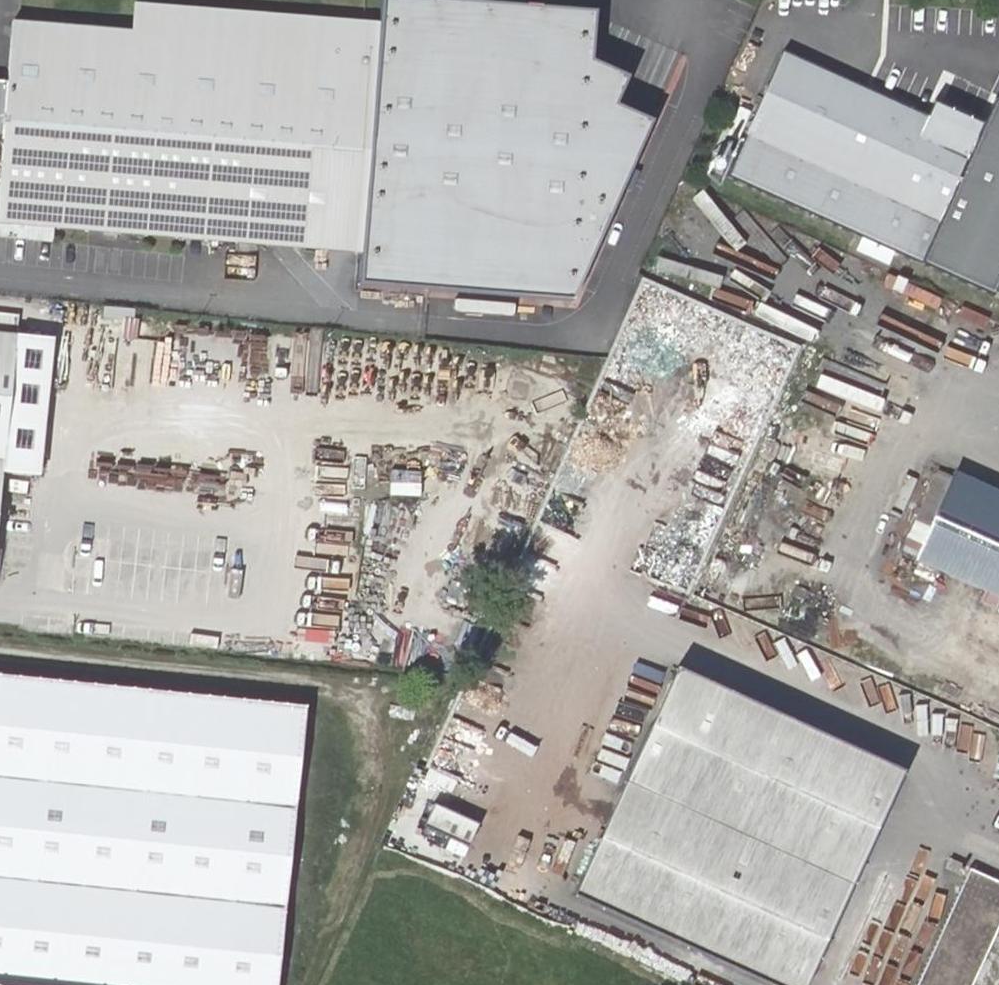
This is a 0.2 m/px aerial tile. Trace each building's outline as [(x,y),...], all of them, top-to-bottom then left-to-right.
[(657,119),(623,103),(633,71),(599,55),(600,10),(487,0),(381,0),(380,23),(359,255),(357,281),(581,296),(657,119)] [(359,255),(380,23),(131,2),(129,29),(12,19),(6,80),(0,80),(0,223),(359,255)] [(984,137),(785,47),(729,170),(994,290),(998,279),(998,104),(984,137)] [(14,333),(0,332),(0,457),(14,333)] [(49,337),(14,333),(0,457),(0,458),(35,461),(49,337)] [(954,473),(914,554),(998,594),(998,493),(954,473)] [(902,772),(675,668),(571,895),(768,984),(805,984),(902,772)] [(305,703),(0,673),(0,984),(277,984),(305,703)] [(467,841),(476,824),(435,804),(427,822),(467,841)] [(966,867),(914,984),(966,984),(998,912),(998,883),(966,867)]
